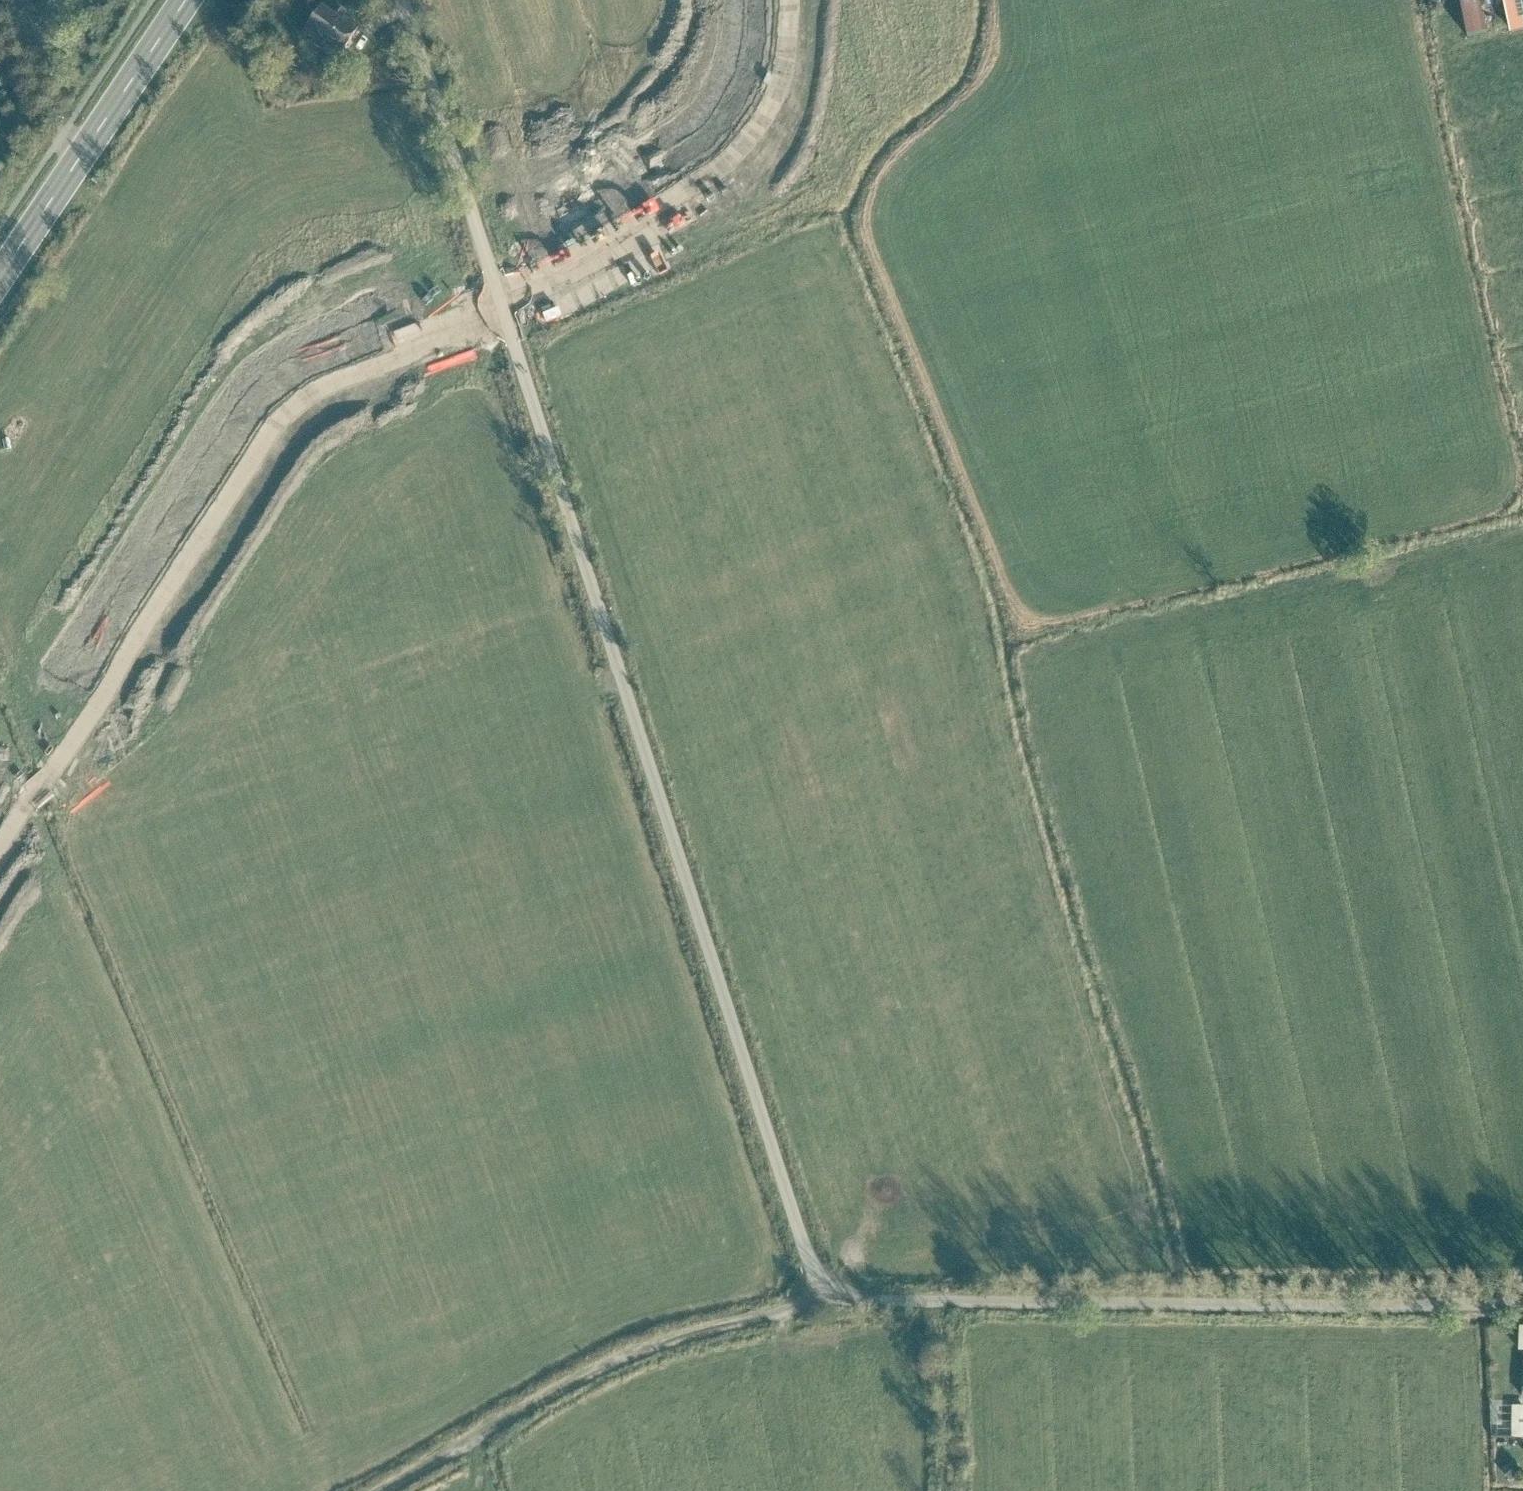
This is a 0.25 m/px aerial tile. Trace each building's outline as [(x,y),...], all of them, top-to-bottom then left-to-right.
[(1468,37),(1489,32),(1481,0),(1474,0),(1460,3),(1468,37)] [(1509,17),(1522,14),(1522,0),(1505,0),(1509,17)] [(358,31),(321,8),(304,34),(342,57),(358,31)]
